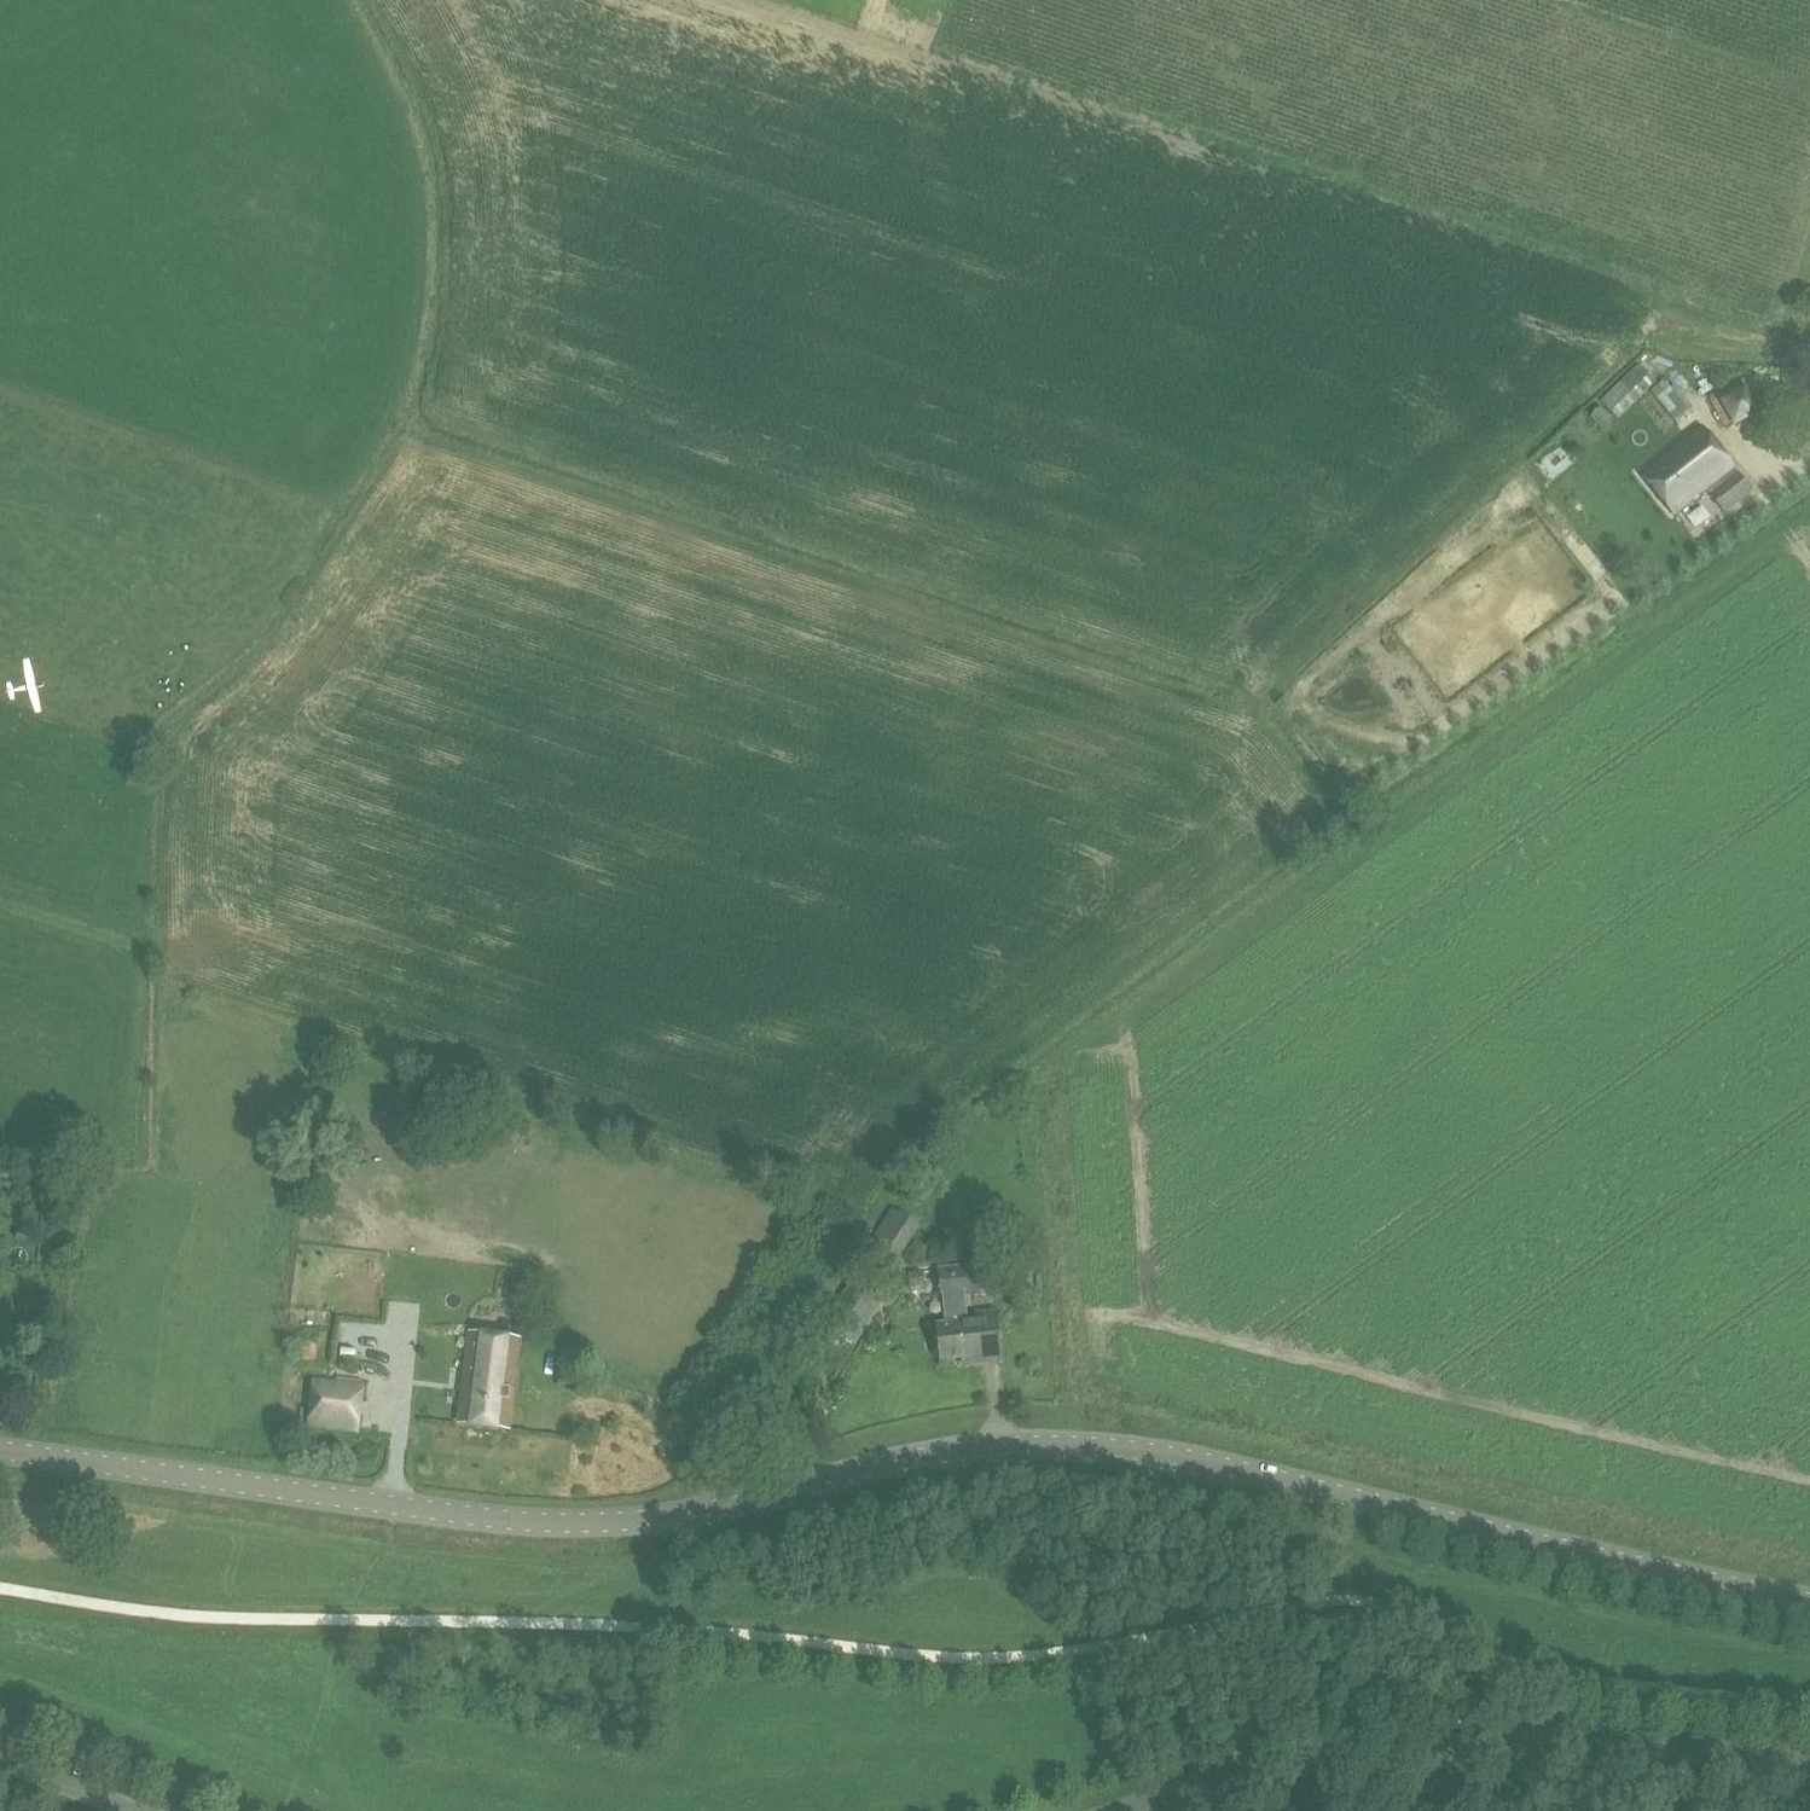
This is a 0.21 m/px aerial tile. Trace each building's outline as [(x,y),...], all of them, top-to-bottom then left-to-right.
[(1617,419),(1654,382),(1638,366),(1601,402),(1617,419)] [(1709,397),(1726,428),(1766,407),(1750,376),(1709,397)] [(1591,417),(1605,431),(1615,421),(1601,407),(1591,417)] [(1726,513),(1753,491),(1702,427),(1643,474),(1676,516),(1708,490),(1726,513)] [(897,1211),(886,1228),(876,1243),(896,1257),(917,1225),(897,1211)] [(942,1360),(963,1358),(964,1365),(984,1363),(1002,1361),(998,1316),(980,1318),(980,1323),(967,1324),(964,1295),(1015,1290),(1013,1263),(940,1270),(942,1297),(944,1297),(947,1326),(939,1327),(942,1360)] [(924,1288),(923,1272),(908,1274),(910,1289),(924,1288)] [(873,1301),(849,1285),(823,1325),(847,1341),(873,1301)] [(519,1340),(471,1334),(460,1423),(508,1429),(519,1340)] [(363,1385),(314,1380),(309,1426),(358,1431),(363,1385)]
